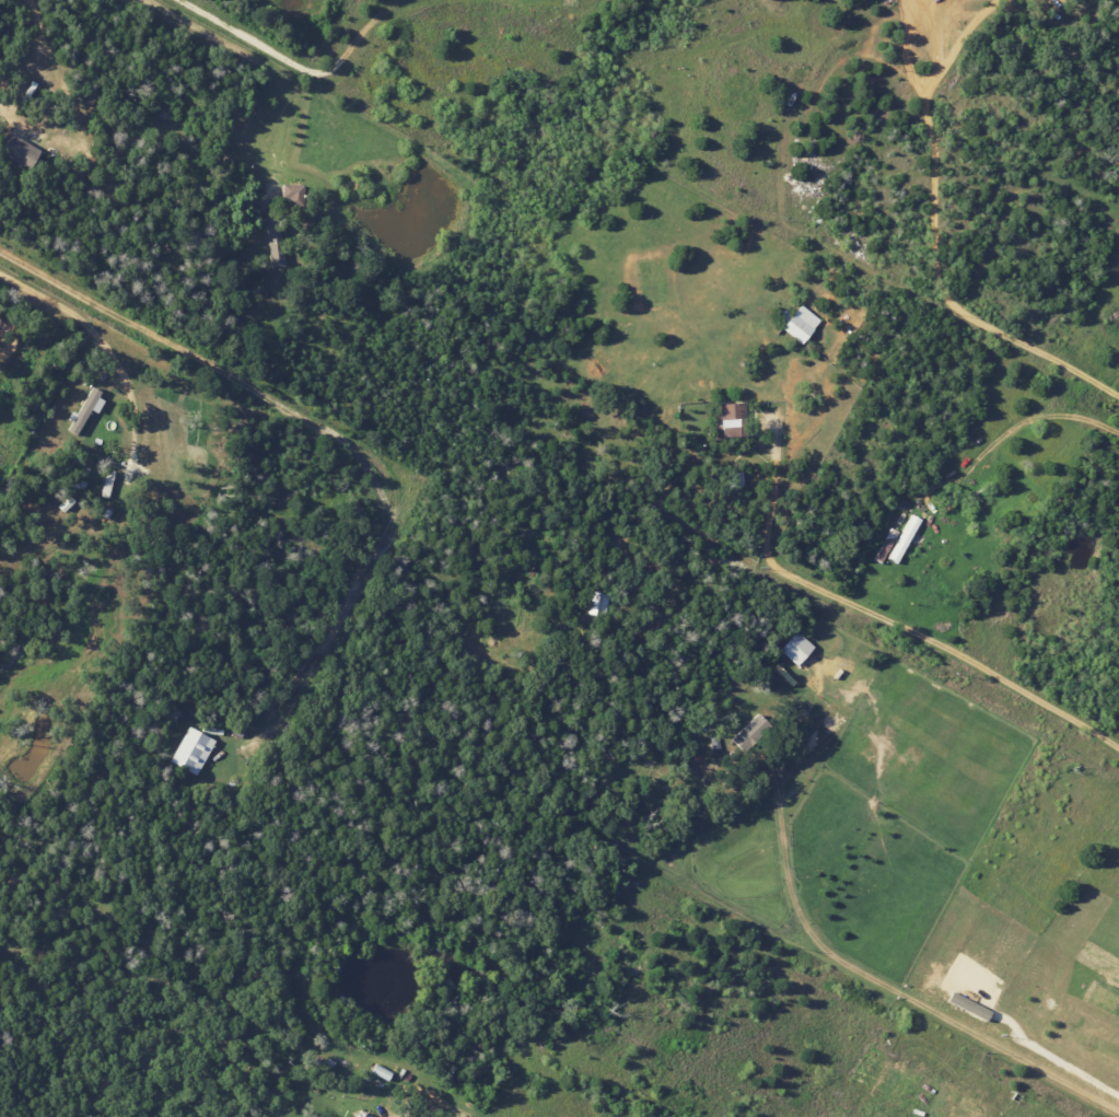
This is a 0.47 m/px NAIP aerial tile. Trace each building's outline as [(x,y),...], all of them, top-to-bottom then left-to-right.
[(38,148),(7,134),(0,148),(0,157),(28,169),(38,148)] [(298,205),(299,185),(277,184),(276,204),(298,205)] [(269,244),(282,240),(278,225),(264,229),(269,244)] [(283,267),(284,249),(269,248),(269,266),(283,267)] [(780,330),(802,344),(819,318),(797,304),(780,330)] [(104,394),(90,387),(66,431),(76,436),(89,411),(94,413),(104,394)] [(743,403),(719,404),(720,437),(744,436),(743,403)] [(100,497),(108,499),(114,471),(106,469),(100,497)] [(729,488),(744,486),(742,471),(727,473),(729,488)] [(888,560),(898,564),(919,519),(909,514),(888,560)] [(612,595),(595,591),(590,614),(607,618),(612,595)] [(813,647),(795,631),(778,649),(796,665),(813,647)] [(743,752),(770,728),(757,714),(730,738),(743,752)] [(171,764),(198,776),(215,740),(187,727),(171,764)]
